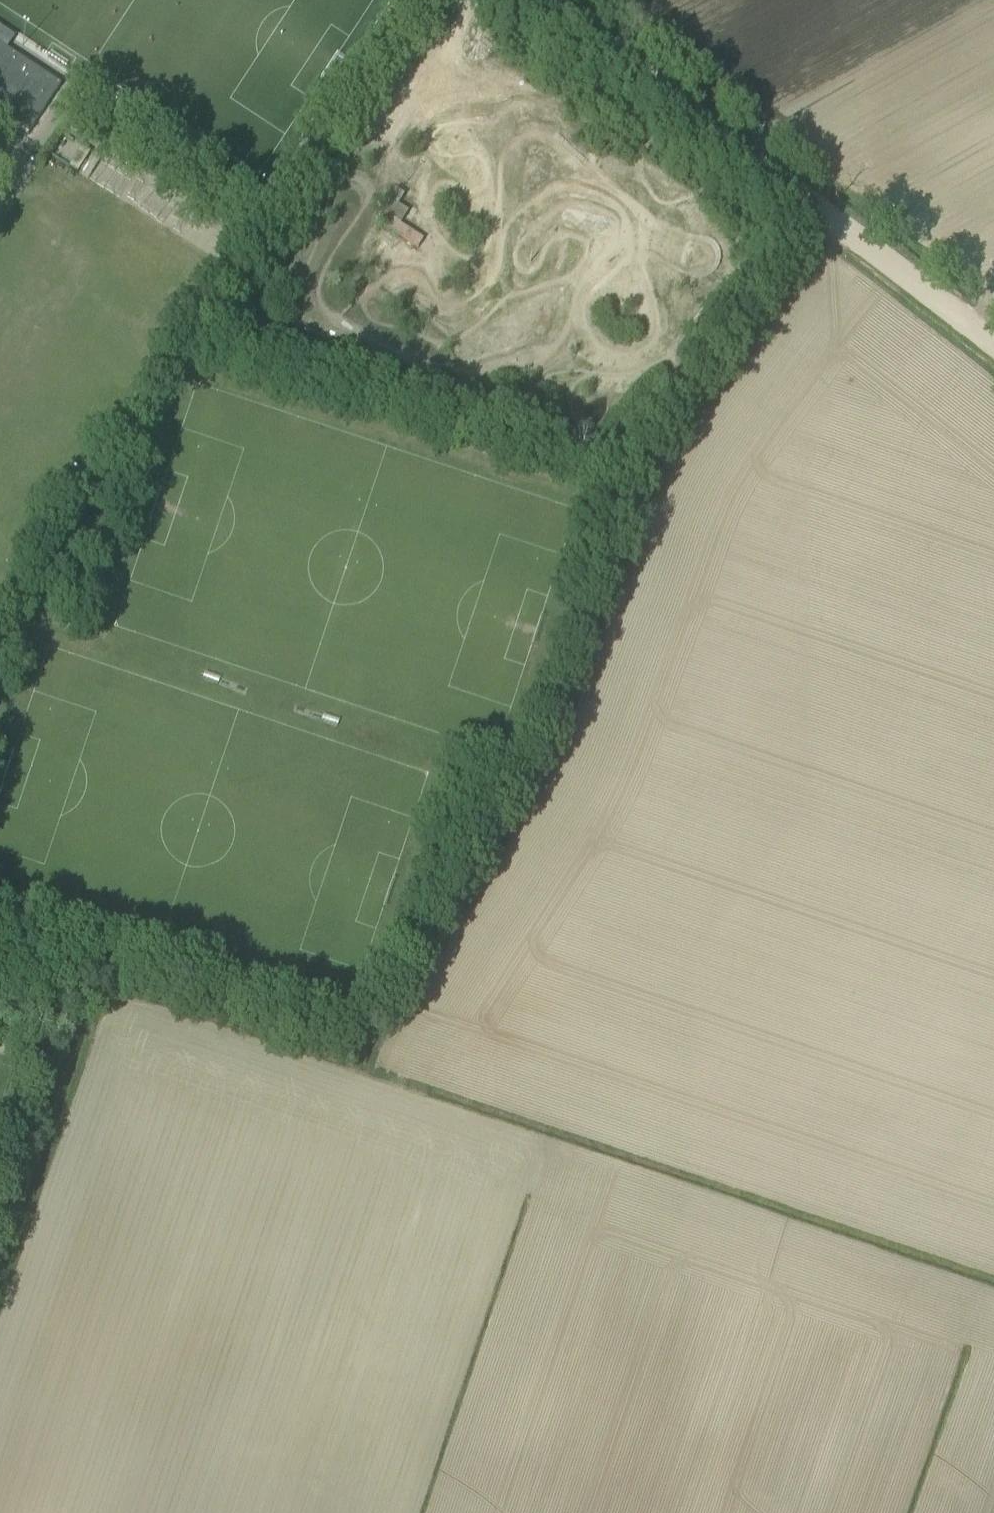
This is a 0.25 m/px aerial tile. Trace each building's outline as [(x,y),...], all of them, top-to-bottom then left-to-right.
[(0,48),(0,124),(24,140),(59,86),(0,48)] [(381,225),(413,247),(419,239),(396,223),(404,212),(394,205),(381,225)]
